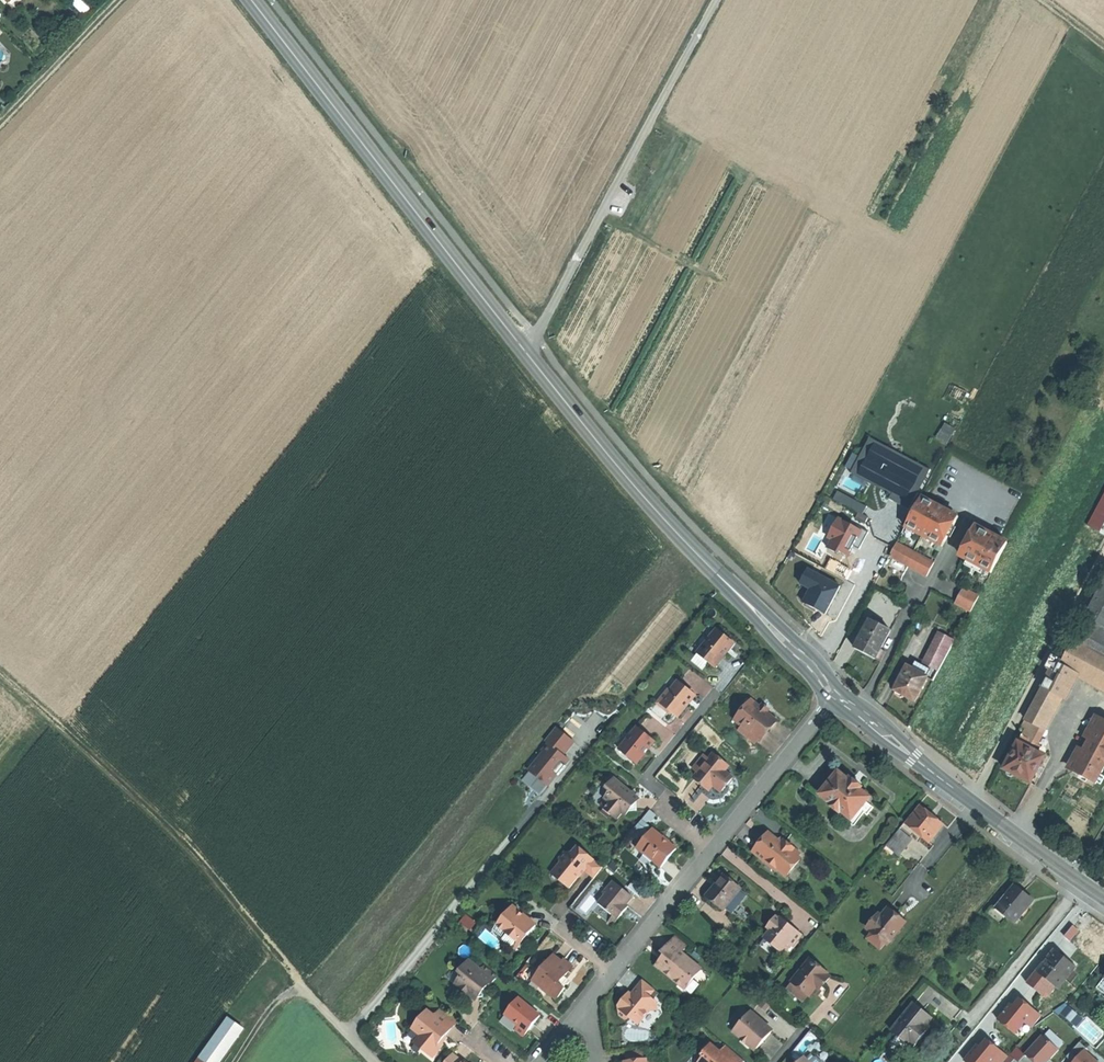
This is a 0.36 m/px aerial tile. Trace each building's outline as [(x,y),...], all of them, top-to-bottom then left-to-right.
[(945,423),(938,437),(949,442),(956,428),(945,423)] [(868,438),(850,473),(912,505),(931,471),(868,438)] [(867,506),(837,490),(832,500),(862,515),(867,506)] [(956,516),(922,498),(906,527),(914,532),(940,546),(947,533),(956,516)] [(860,530),(838,518),(824,544),(846,556),(860,530)] [(964,556),(994,572),(1010,541),(980,526),(971,542),(964,556)] [(914,532),(906,527),(903,532),(911,537),(914,532)] [(936,562),(898,542),(890,555),(928,575),(936,562)] [(840,586),(807,568),(799,584),(808,589),(801,603),(824,615),(840,586)] [(982,594),(966,586),(957,603),(972,611),(982,594)] [(1103,627),(1103,587),(1087,618),(1103,627)] [(1103,657),(1103,627),(1087,618),(1075,641),(1103,657)] [(865,655),(874,660),(880,650),(891,630),(871,619),(854,649),(865,655)] [(726,656),(736,644),(719,630),(699,653),(711,662),(716,667),(726,656)] [(926,662),(941,670),(956,641),(941,634),(926,662)] [(1075,672),(1103,688),(1103,657),(1075,641),(1062,665),(1075,672)] [(874,660),(881,663),(886,653),(880,650),(874,660)] [(711,662),(699,653),(692,661),(704,671),(711,662)] [(1062,696),(1075,672),(1062,665),(1059,663),(1045,687),(1062,696)] [(910,666),(922,672),(924,668),(916,664),(915,666),(911,664),(910,666)] [(931,677),(922,672),(910,666),(897,690),(898,691),(907,696),(912,698),(917,701),(931,677)] [(685,707),(694,696),(676,682),(667,694),(666,693),(657,704),(667,712),(672,712),(678,717),(685,707)] [(1045,729),(1062,696),(1045,687),(1028,720),(1031,721),(1041,727),(1045,729)] [(743,725),(760,738),(768,728),(776,718),(767,712),(770,709),(766,705),(763,708),(754,701),(738,721),(743,725)] [(1103,771),(1103,718),(1088,746),(1074,771),(1097,783),(1103,771)] [(1033,741),(1041,727),(1031,721),(1020,743),(1030,748),(1033,741)] [(647,750),(656,739),(639,725),(620,749),(637,763),(647,750)] [(756,743),(760,738),(743,725),(740,730),(756,743)] [(575,741),(557,726),(546,740),(549,742),(543,750),(545,751),(530,770),(541,778),(549,785),(558,773),(559,774),(563,769),(562,768),(570,759),(564,754),(575,741)] [(1042,746),(1033,741),(1030,748),(1038,752),(1042,746)] [(1038,752),(1030,748),(1020,743),(1016,751),(1013,749),(1010,755),(1013,757),(1006,769),(1009,770),(1009,772),(1010,775),(1015,778),(1018,777),(1020,775),(1027,779),(1033,783),(1047,757),(1038,752)] [(690,769),(696,774),(710,757),(704,752),(690,769)] [(710,757),(696,774),(692,779),(707,791),(712,785),(718,790),(724,782),(731,775),(723,769),(727,764),(714,753),(710,757)] [(852,819),(860,809),(866,801),(870,797),(859,788),(862,785),(856,781),(851,776),(848,780),(838,772),(821,793),(829,800),(829,805),(838,812),(842,811),(852,819)] [(607,798),(601,806),(614,817),(620,811),(624,814),(628,810),(636,809),(633,791),(629,791),(621,784),(612,777),(605,786),(609,788),(603,795),(607,798)] [(590,796),(601,806),(607,798),(603,795),(609,788),(605,786),(601,782),(590,796)] [(866,801),(860,809),(867,815),(874,807),(866,801)] [(921,805),(907,823),(920,834),(929,841),(943,823),(933,814),(921,805)] [(632,830),(643,838),(649,831),(646,828),(647,826),(640,820),(632,830)] [(907,823),(904,821),(901,826),(911,835),(913,833),(918,836),(920,834),(907,823)] [(668,857),(675,847),(651,828),(649,831),(643,838),(637,846),(644,852),(643,854),(652,861),(653,859),(661,866),(668,857)] [(899,828),(886,844),(899,855),(912,838),(899,828)] [(781,843),(778,840),(768,832),(761,841),(753,851),(765,862),(767,860),(786,875),(800,859),(797,856),(800,853),(794,848),(795,847),(785,839),(781,843)] [(593,878),(603,866),(577,845),(571,851),(563,850),(558,855),(560,863),(552,870),(559,875),(560,879),(560,880),(568,886),(576,877),(582,869),(593,878)] [(612,861),(607,866),(614,872),(619,867),(612,861)] [(559,875),(552,870),(549,873),(552,882),(560,879),(559,875)] [(724,908),(740,888),(723,875),(715,885),(707,894),(724,908)] [(613,880),(603,891),(606,894),(599,902),(612,913),(617,917),(622,910),(627,905),(624,904),(631,895),(613,880)] [(1023,892),(1015,885),(997,907),(1015,922),(1033,900),(1023,892)] [(747,894),(740,888),(724,908),(731,914),(747,894)] [(606,894),(603,891),(596,899),(599,902),(606,894)] [(526,915),(517,909),(516,911),(510,907),(498,922),(506,929),(504,930),(517,940),(525,931),(527,933),(535,923),(526,915)] [(897,913),(889,907),(882,916),(879,913),(867,927),(888,943),(906,920),(897,913)] [(612,922),(617,917),(612,913),(608,918),(612,922)] [(775,942),(784,949),(789,942),(793,945),(802,934),(791,925),(781,917),(780,918),(776,915),(768,925),(772,928),(764,937),(773,944),(775,942)] [(517,946),(527,933),(525,931),(517,940),(514,944),(517,946)] [(687,945),(675,935),(665,947),(661,953),(664,955),(656,965),(685,989),(694,979),(692,978),(701,968),(681,952),(687,945)] [(776,957),(784,949),(775,942),(773,944),(764,937),(759,943),(776,957)] [(1037,971),(1039,973),(1049,981),(1057,988),(1075,965),(1065,957),(1055,949),(1037,971)] [(545,961),(537,963),(538,970),(533,978),(542,986),(556,997),(565,987),(563,984),(558,981),(563,975),(571,965),(563,959),(561,961),(551,953),(545,961)] [(469,958),(459,971),(462,973),(455,981),(468,992),(468,997),(475,997),(483,996),(482,989),(485,985),(487,987),(497,975),(485,965),(482,968),(469,958)] [(811,958),(793,981),(810,994),(816,986),(827,973),(828,972),(811,958)] [(538,970),(537,963),(526,976),(539,988),(542,986),(533,978),(538,970)] [(462,973),(459,971),(455,968),(449,977),(455,981),(462,973)] [(830,976),(827,973),(816,986),(818,987),(822,982),(824,984),(827,980),(830,976)] [(1049,981),(1039,973),(1030,985),(1039,992),(1049,981)] [(568,978),(563,975),(558,981),(563,984),(565,981),(568,978)] [(655,989),(643,979),(635,990),(631,994),(629,992),(619,1005),(620,1014),(627,1020),(629,1017),(638,1023),(649,1010),(658,1009),(657,1001),(650,995),(655,989)] [(810,994),(793,981),(788,987),(805,1001),(810,994)] [(519,1022),(515,1027),(523,1034),(531,1024),(539,1013),(517,996),(505,1012),(519,1022)] [(1018,996),(998,1021),(1014,1035),(1024,1022),(1032,1028),(1043,1016),(1018,996)] [(910,1045),(911,1043),(926,1024),(932,1017),(925,1011),(914,1003),(892,1030),(910,1045)] [(457,1020),(440,1006),(434,1014),(427,1009),(412,1027),(420,1034),(417,1038),(425,1044),(422,1047),(432,1055),(443,1041),(441,1040),(448,1031),(457,1020)] [(1068,1020),(1068,1019),(1074,1014),(1068,1008),(1062,1014),(1068,1020)] [(514,1028),(515,1027),(519,1022),(505,1012),(500,1018),(514,1028)] [(734,1031),(742,1039),(744,1037),(749,1041),(747,1043),(755,1050),(772,1031),(750,1012),(734,1031)] [(1074,1014),(1068,1019),(1075,1025),(1080,1020),(1074,1014)] [(197,1061),(221,1061),(244,1029),(228,1018),(197,1061)] [(926,1024),(911,1043),(914,1046),(930,1027),(926,1024)] [(1019,1060),(1021,1061),(1045,1061),(1048,1059),(1058,1048),(1042,1035),(1019,1060)] [(963,1061),(964,1061),(1004,1061),(1008,1057),(984,1037),(963,1061)] [(425,1044),(417,1038),(415,1041),(422,1047),(425,1044)] [(1086,1047),(1079,1041),(1066,1056),(1072,1061),(1084,1050),(1086,1047)] [(726,1044),(720,1052),(710,1044),(702,1054),(703,1056),(698,1061),(743,1061),(745,1060),(726,1044)] [(626,1051),(627,1060),(625,1060),(625,1061),(647,1061),(646,1058),(643,1058),(642,1049),(626,1051)] [(1084,1050),(1072,1061),(1097,1061),(1084,1050)] [(445,1061),(465,1061),(452,1052),(445,1061)] [(805,1057),(809,1061),(822,1061),(816,1056),(814,1056),(810,1052),(805,1057)]
